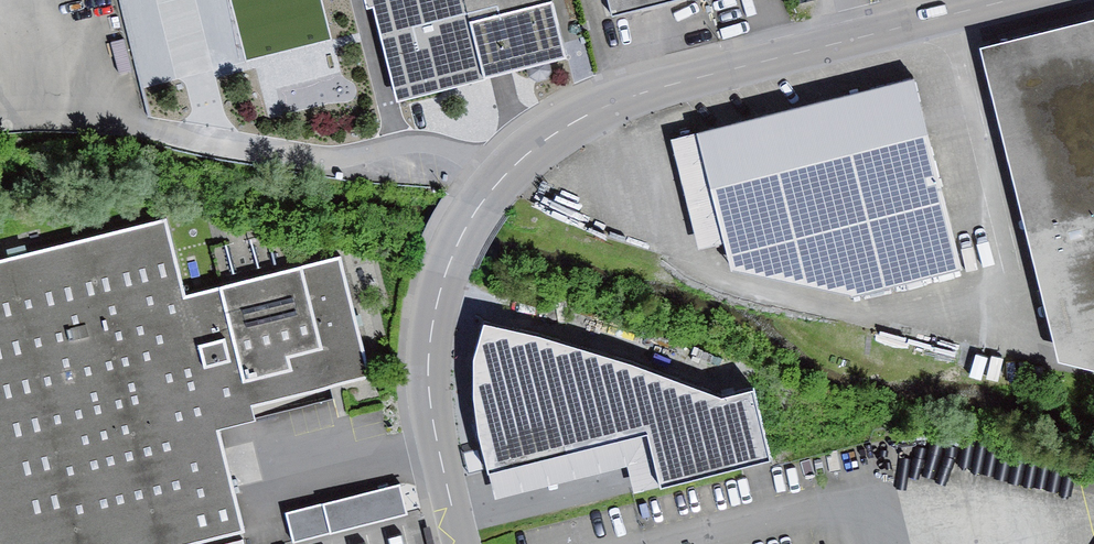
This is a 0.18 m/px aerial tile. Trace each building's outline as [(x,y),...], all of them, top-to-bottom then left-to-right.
[(367,8),(373,7),(396,102),(486,80),(467,0),(365,0),(367,8)] [(486,80),(565,60),(550,0),(467,0),(486,80)] [(613,21),(691,0),(607,0),(613,21)] [(132,46),(156,39),(147,10),(124,17),(132,46)] [(982,53),(1059,366),(1093,374),(1093,25),(982,53)] [(914,83),(698,134),(725,245),(732,273),(851,297),(962,270),(914,83)] [(725,245),(698,134),(672,140),(699,252),(725,245)] [(0,262),(0,543),(201,543),(245,533),(217,430),(255,422),(250,407),(371,379),(341,257),(186,298),(167,220),(0,262)] [(770,462),(753,392),(720,400),(630,365),(539,337),(483,325),(473,362),(473,398),(478,438),(487,475),(647,436),(661,490),(770,462)] [(400,485),(286,515),(294,543),(407,514),(400,485)]
